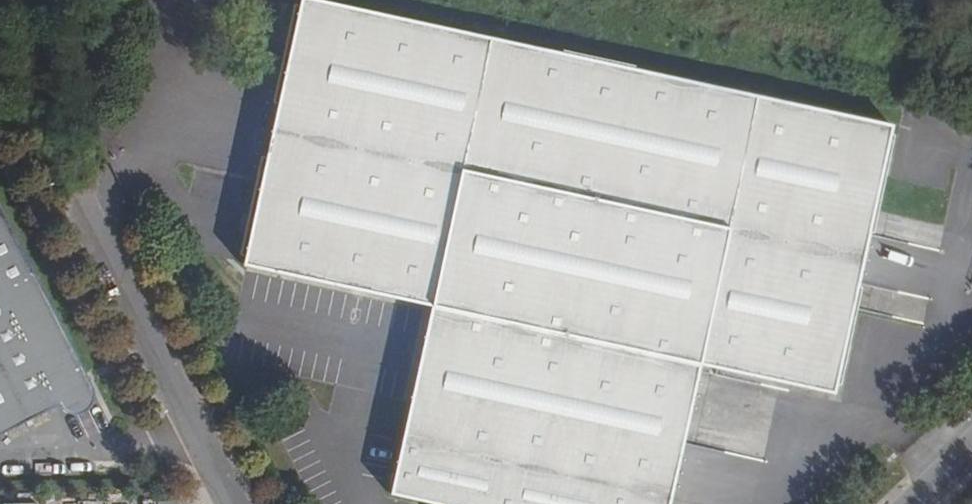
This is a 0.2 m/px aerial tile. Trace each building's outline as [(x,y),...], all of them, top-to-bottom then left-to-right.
[(347,0),(312,0),(254,263),(437,304),(395,493),(446,503),(671,503),(702,363),(838,392),(899,120),(347,0)] [(8,207),(0,223),(0,434),(2,434),(64,402),(69,407),(77,411),(80,411),(87,410),(90,409),(94,405),(97,400),(99,386),(8,207)]
